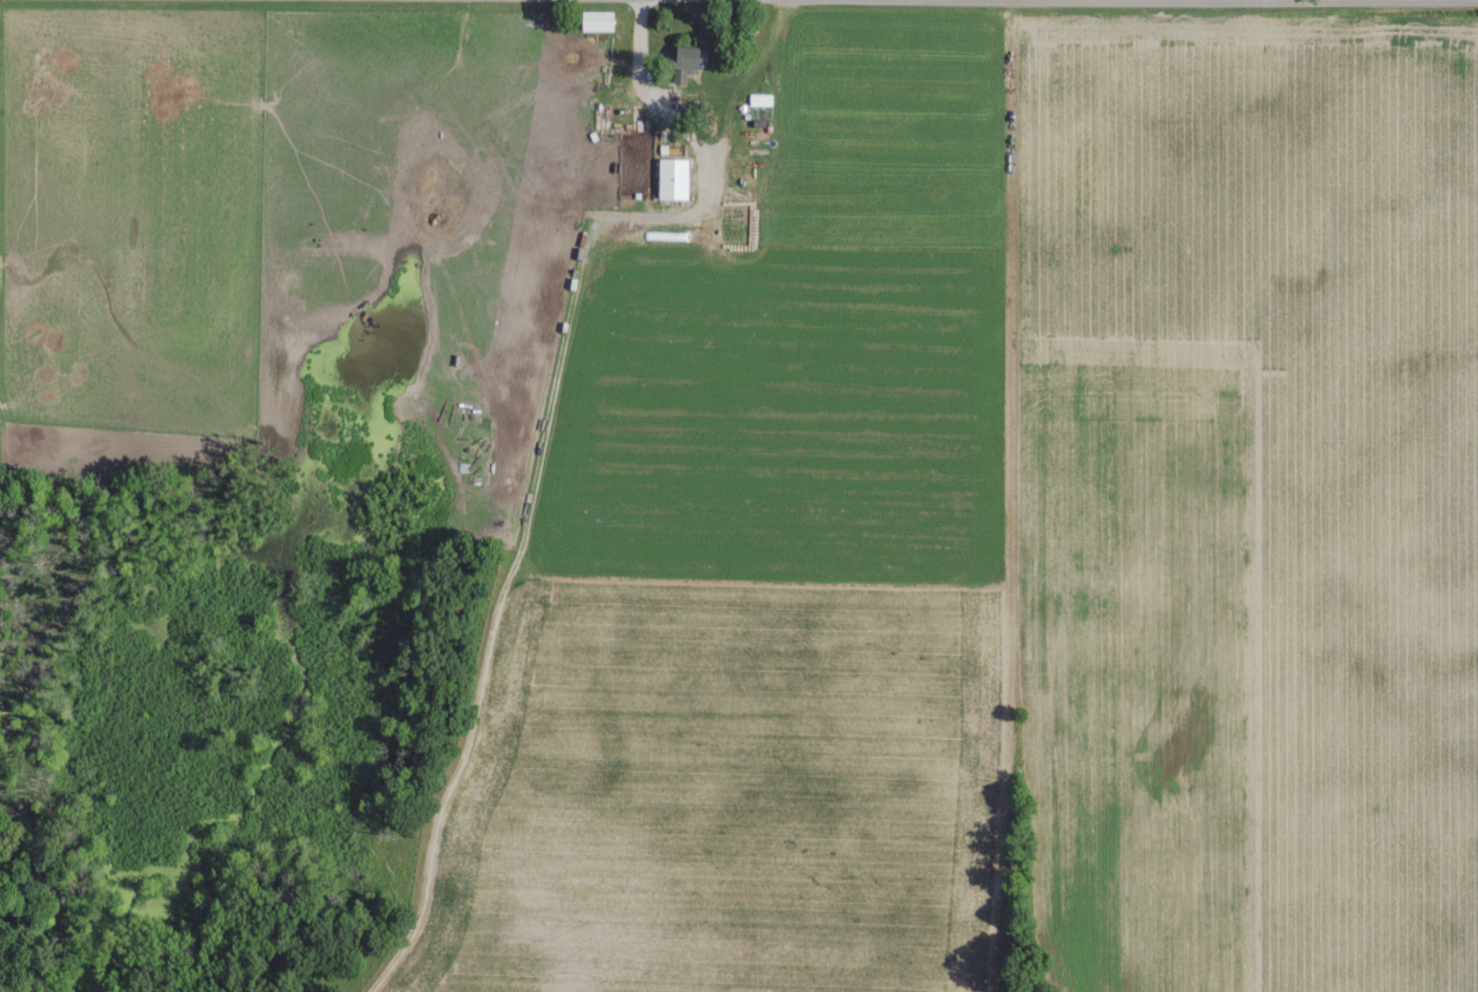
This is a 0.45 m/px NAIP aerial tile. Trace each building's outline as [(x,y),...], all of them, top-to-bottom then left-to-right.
[(579,31),(612,31),(612,12),(579,12),(579,31)] [(698,46),(670,45),(669,81),(685,81),(685,72),(697,73),(698,46)] [(771,95),(750,94),(749,104),(770,106),(771,95)] [(590,130),(641,130),(641,103),(590,103),(590,130)]
